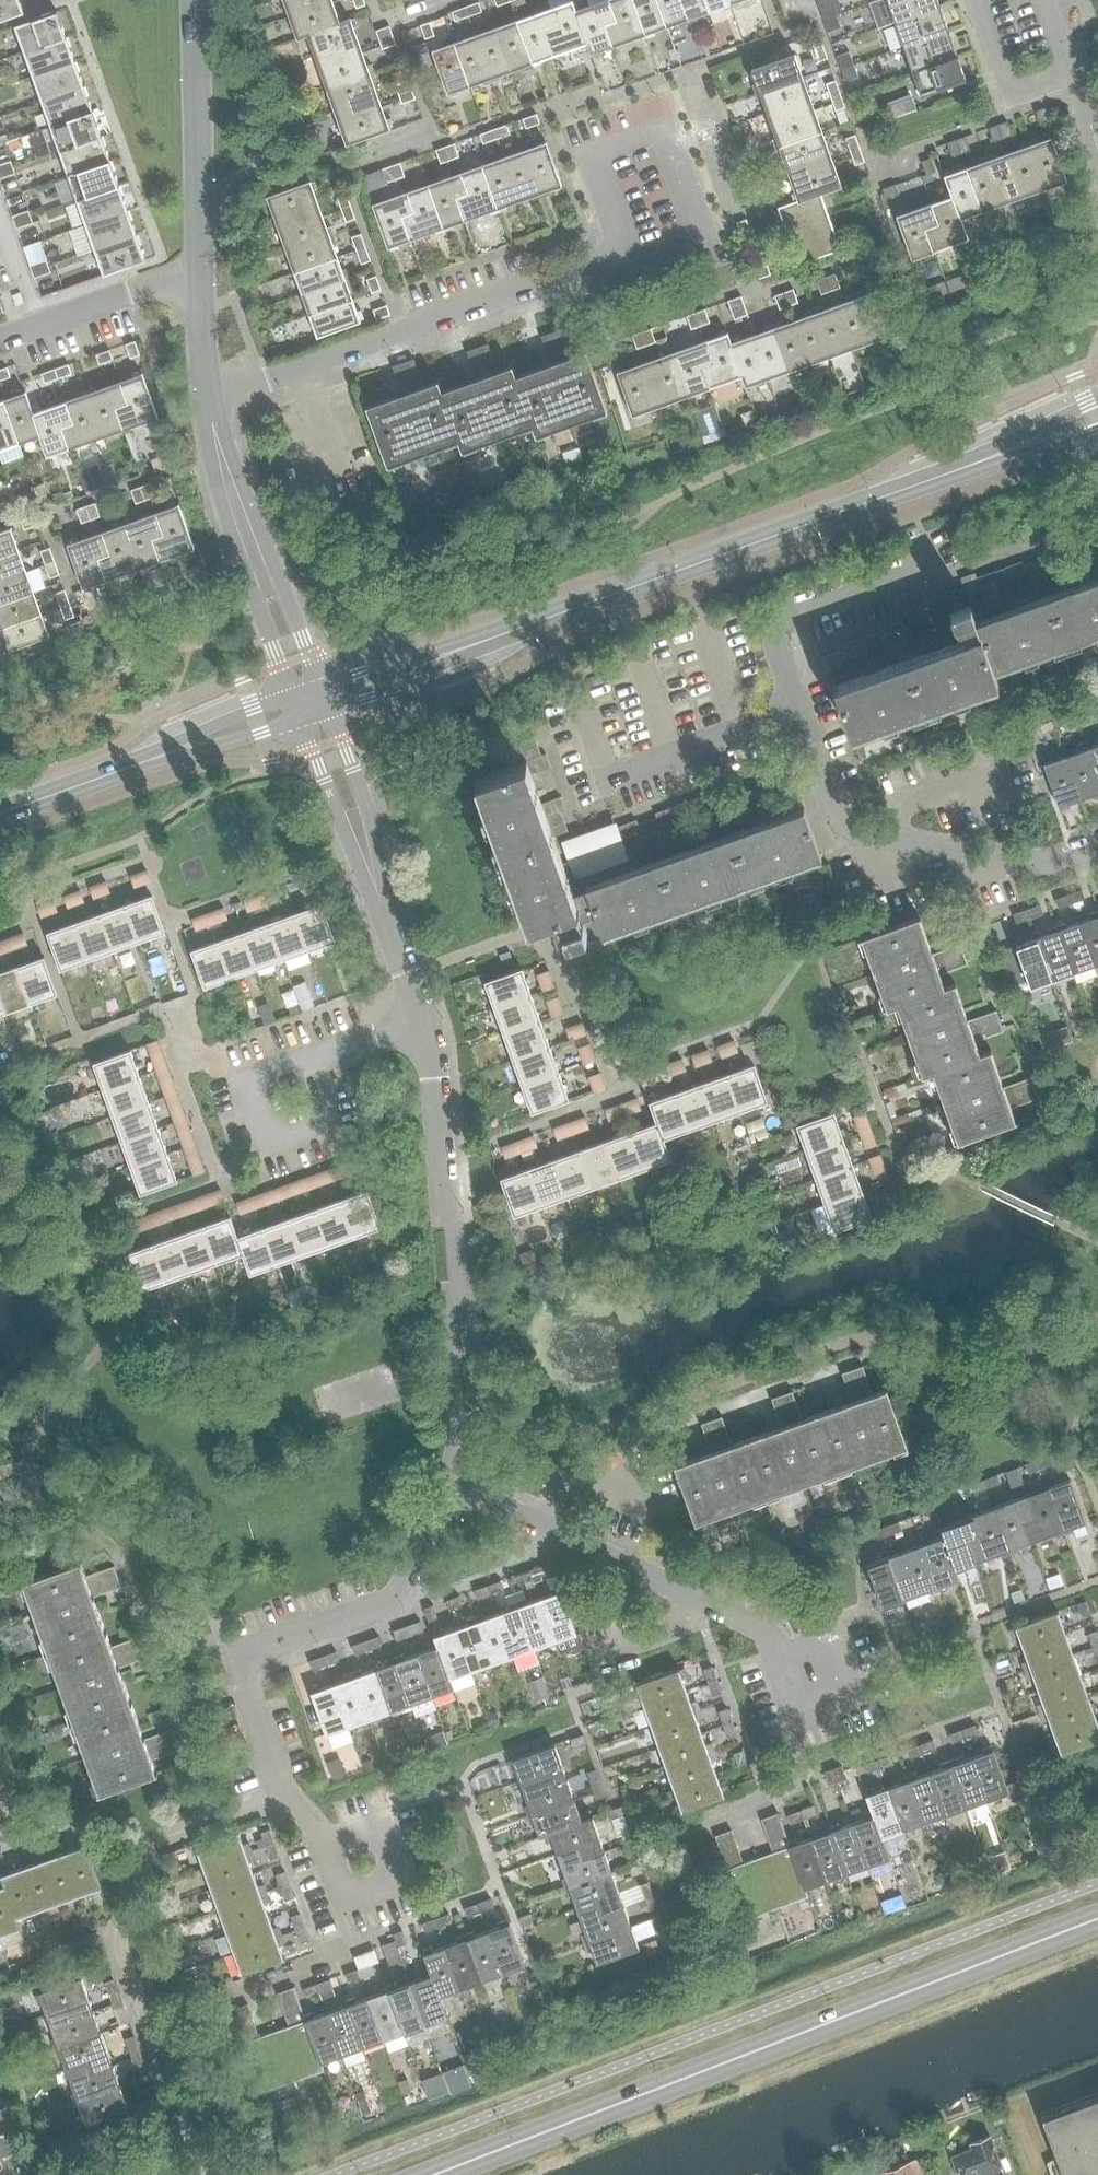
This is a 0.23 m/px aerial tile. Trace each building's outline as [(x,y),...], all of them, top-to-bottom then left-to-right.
[(18,0),(0,0),(0,21),(23,13),(18,0)] [(288,16),(331,0),(282,0),(288,16)] [(343,19),(340,10),(335,12),(331,0),(288,16),(296,38),(306,34),(306,33),(343,19)] [(365,5),(363,0),(353,0),(356,8),(365,5)] [(571,0),(550,8),(557,31),(545,35),(552,57),(577,48),(578,52),(587,48),(588,48),(574,10),(575,10),(571,0)] [(575,10),(574,10),(588,48),(587,48),(589,54),(591,54),(593,58),(599,56),(598,50),(611,46),(605,25),(616,21),(609,0),(603,0),(575,10)] [(616,21),(605,25),(611,46),(635,37),(637,42),(646,39),(632,0),(609,0),(616,21)] [(646,39),(655,35),(653,31),(665,27),(656,0),(632,0),(646,39)] [(665,27),(679,22),(680,27),(688,24),(679,0),(656,0),(665,27)] [(688,24),(697,21),(695,16),(707,11),(703,0),(679,0),(688,24)] [(707,11),(719,7),(721,12),(730,9),(727,0),(703,0),(707,11)] [(730,9),(739,6),(737,1),(740,0),(727,0),(730,9)] [(936,0),(886,0),(894,22),(939,6),(936,0)] [(835,15),(831,2),(818,7),(823,20),(835,15)] [(476,3),(463,7),(467,17),(480,12),(476,3)] [(903,47),(948,31),(939,6),(894,22),(903,47)] [(467,17),(463,7),(451,12),(454,21),(467,17)] [(550,8),(516,20),(533,67),(542,64),(541,61),(552,57),(545,35),(557,31),(550,8)] [(65,36),(56,11),(14,26),(23,51),(65,36)] [(835,15),(823,20),(827,33),(840,28),(835,15)] [(306,34),(314,55),(335,47),(340,60),(362,51),(353,26),(357,24),(355,17),(351,18),(350,16),(343,19),(306,33),(306,34)] [(516,20),(494,28),(510,72),(523,67),(524,70),(533,67),(516,20)] [(429,22),(419,25),(424,38),(433,35),(429,22)] [(378,40),(392,35),(388,26),(375,31),(378,40)] [(494,28),(474,35),(491,83),(499,80),(498,76),(510,72),(494,28)] [(956,56),(948,31),(903,47),(911,72),(956,56)] [(382,49),(395,44),(392,35),(378,40),(382,49)] [(474,35),(453,43),(468,87),(481,82),(483,86),(491,83),(474,35)] [(74,61),(65,36),(23,51),(32,76),(74,61)] [(431,51),(447,95),(449,94),(450,98),(458,95),(456,91),(468,87),(453,43),(431,51)] [(817,62),(827,59),(822,45),(812,49),(817,62)] [(314,55),(325,87),(373,71),(370,62),(367,63),(362,51),(340,60),(335,47),(314,55)] [(848,52),(836,56),(840,69),(853,64),(848,52)] [(753,94),(802,77),(794,55),(750,70),(755,84),(750,86),(753,94)] [(911,72),(920,97),(965,81),(956,56),(911,72)] [(83,86),(74,61),(32,76),(41,100),(83,86)] [(853,64),(840,69),(845,81),(858,77),(853,64)] [(325,87),(333,109),(355,101),(360,114),(382,106),(373,81),(376,80),(373,71),(325,87)] [(794,118),(814,110),(802,77),(753,94),(756,104),(761,102),(765,114),(789,105),(794,118)] [(825,85),(830,98),(840,95),(835,81),(825,85)] [(398,97),(411,92),(407,82),(394,87),(398,97)] [(50,125),(91,111),(83,86),(41,100),(50,125)] [(401,106),(414,101),(411,92),(398,97),(401,106)] [(289,101),(286,94),(279,97),(281,104),(289,101)] [(840,95),(830,98),(835,112),(845,108),(840,95)] [(386,118),(382,106),(360,114),(355,101),(333,109),(345,142),(390,127),(389,124),(392,123),(390,117),(386,118)] [(772,147),(821,130),(814,110),(794,118),(789,105),(765,114),(774,138),(769,139),(772,147)] [(1038,125),(1044,123),(1049,121),(1044,108),(1033,112),(1038,125)] [(100,136),(91,111),(50,125),(58,150),(100,136)] [(870,111),(857,116),(862,129),(874,124),(870,111)] [(525,130),(539,125),(536,115),(522,120),(525,130)] [(996,125),(1000,138),(1009,135),(1005,122),(996,125)] [(996,125),(986,129),(990,141),(1000,138),(996,125)] [(507,126),(493,131),(497,141),(510,136),(507,126)] [(833,165),(821,130),(772,147),(775,157),(780,156),(785,168),(808,160),(813,173),(833,165)] [(497,141),(493,131),(480,136),(483,146),(497,141)] [(854,135),(846,139),(851,152),(859,149),(854,135)] [(109,160),(100,136),(58,150),(67,175),(109,160)] [(955,140),(960,153),(968,149),(964,137),(955,140)] [(1035,138),(1028,141),(1045,188),(1066,181),(1050,137),(1037,142),(1035,138)] [(946,143),(949,151),(951,156),(960,153),(955,140),(946,143)] [(523,149),(540,197),(550,193),(548,189),(559,185),(544,141),(523,149)] [(1020,148),(1007,153),(1023,196),(1045,188),(1028,141),(1018,145),(1020,148)] [(455,144),(445,148),(450,161),(460,157),(455,144)] [(440,165),(450,161),(445,148),(435,152),(440,165)] [(501,156),(517,200),(529,196),(530,200),(540,197),(523,149),(501,156)] [(859,149),(851,152),(855,165),(864,162),(859,149)] [(993,154),(984,157),(1001,204),(1023,196),(1007,153),(995,157),(993,154)] [(480,164),(497,212),(506,209),(504,204),(517,200),(501,156),(480,164)] [(977,163),(965,168),(981,211),(1001,204),(984,157),(976,160),(977,163)] [(921,162),(926,175),(935,172),(930,158),(921,162)] [(118,185),(109,160),(67,175),(76,200),(118,185)] [(841,187),(833,165),(813,173),(808,160),(785,168),(797,200),(797,201),(821,193),(821,194),(841,187)] [(10,161),(2,164),(6,176),(14,173),(10,161)] [(404,177),(399,164),(390,167),(395,180),(404,177)] [(480,164),(459,171),(467,192),(455,196),(463,219),(487,211),(489,215),(497,212),(480,164)] [(395,180),(390,167),(381,170),(386,183),(395,180)] [(943,176),(949,193),(950,195),(952,194),(960,219),(981,211),(965,168),(953,172),(951,169),(943,171),(944,175),(943,176)] [(467,192),(459,171),(425,183),(442,231),(452,227),(451,223),(463,219),(455,196),(467,192)] [(266,197),(274,220),(296,212),(300,223),(322,216),(313,191),(317,189),(314,181),(310,182),(310,181),(266,197)] [(434,234),(442,231),(425,183),(406,190),(413,212),(400,216),(408,239),(433,230),(434,234)] [(127,210),(118,185),(76,200),(85,225),(127,210)] [(881,189),(883,193),(885,199),(898,194),(895,185),(881,189)] [(396,243),(408,239),(400,216),(413,212),(406,190),(371,202),(387,246),(389,246),(390,249),(398,247),(396,243)] [(336,196),(341,209),(350,206),(345,193),(336,196)] [(828,215),(821,194),(821,193),(797,201),(797,200),(775,208),(775,210),(771,212),(774,220),(778,218),(787,243),(811,234),(807,223),(828,215)] [(968,239),(960,219),(952,194),(950,195),(949,193),(941,196),(942,199),(930,204),(937,223),(925,227),(933,251),(968,239)] [(911,259),(933,251),(925,227),(937,223),(930,204),(905,213),(904,209),(896,212),(897,215),(896,216),(911,259)] [(350,206),(341,209),(346,223),(354,220),(350,206)] [(32,222),(28,210),(19,213),(24,226),(32,222)] [(136,234),(127,210),(85,225),(94,250),(136,234)] [(326,228),(322,216),(300,223),(296,212),(274,220),(286,252),(333,235),(330,226),(326,228)] [(19,213),(11,216),(16,228),(24,226),(19,213)] [(841,250),(828,215),(807,223),(811,234),(787,243),(792,256),(787,257),(789,265),(795,263),(796,266),(841,250)] [(735,223),(740,236),(750,233),(745,219),(735,223)] [(145,260),(136,234),(94,250),(103,275),(145,260)] [(286,252),(293,272),(337,257),(333,245),(336,243),(333,235),(286,252)] [(351,239),(355,252),(364,249),(360,236),(351,239)] [(364,249),(355,252),(360,265),(369,262),(364,249)] [(342,269),(337,257),(293,272),(301,294),(349,276),(346,267),(342,269)] [(45,260),(37,263),(42,275),(50,272),(45,260)] [(37,263),(29,266),(33,278),(42,275),(37,263)] [(876,272),(873,263),(860,267),(863,276),(876,272)] [(755,279),(768,275),(765,265),(752,270),(755,279)] [(978,267),(964,271),(966,275),(969,284),(982,279),(978,267)] [(825,278),(830,290),(839,287),(835,275),(825,278)] [(945,282),(949,292),(969,285),(969,284),(966,275),(945,282)] [(301,294),(309,315),(353,299),(348,286),(352,285),(349,276),(301,294)] [(370,293),(378,290),(374,277),(366,280),(370,293)] [(825,278),(816,281),(820,294),(830,290),(825,278)] [(943,282),(928,287),(932,298),(946,293),(943,282)] [(853,293),(870,341),(893,333),(877,289),(864,294),(863,290),(853,293)] [(793,290),(783,292),(788,305),(797,302),(793,290)] [(783,292),(774,296),(778,309),(788,305),(783,292)] [(835,305),(850,348),(870,341),(853,293),(844,296),(846,301),(835,305)] [(726,302),(729,311),(743,306),(739,297),(726,302)] [(357,312),(353,299),(309,315),(316,336),(361,320),(361,319),(364,318),(361,310),(357,312)] [(812,308),(829,356),(850,348),(835,305),(822,309),(821,305),(812,308)] [(743,306),(729,311),(733,320),(746,315),(743,306)] [(372,312),(375,320),(387,315),(384,307),(372,312)] [(792,321),(808,364),(829,356),(812,308),(802,311),(804,316),(792,321)] [(695,314),(700,326),(709,322),(705,310),(695,314)] [(695,314),(686,317),(691,330),(700,326),(695,314)] [(769,324),(786,371),(808,364),(792,321),(779,325),(778,321),(769,324)] [(766,379),(786,371),(769,324),(761,327),(763,332),(750,336),(766,379)] [(549,363),(512,376),(531,426),(535,436),(605,411),(584,350),(570,355),(560,328),(539,336),(549,363)] [(641,333),(646,346),(655,342),(650,329),(641,333)] [(700,367),(707,388),(740,376),(741,376),(727,339),(729,338),(727,333),(724,333),(723,329),(716,332),(717,336),(704,340),(712,361),(700,367)] [(641,333),(631,336),(636,350),(646,346),(641,333)] [(741,376),(740,376),(744,387),(766,379),(750,336),(739,340),(737,335),(729,338),(727,339),(741,376)] [(670,348),(687,395),(707,388),(700,367),(712,361),(704,340),(680,349),(679,345),(670,348)] [(129,358),(139,355),(134,341),(125,345),(129,358)] [(460,450),(531,426),(512,376),(509,366),(496,370),(486,343),(465,350),(475,379),(440,391),(457,441),(460,450)] [(663,355),(651,359),(658,381),(645,386),(653,408),(687,395),(670,348),(661,351),(663,355)] [(109,351),(96,355),(99,364),(112,359),(109,351)] [(386,466),(457,441),(440,391),(436,380),(422,385),(413,358),(392,366),(401,393),(364,406),(386,466)] [(632,415),(653,408),(645,386),(658,381),(651,359),(625,368),(624,364),(616,367),(618,371),(616,371),(632,415)] [(70,373),(67,365),(54,369),(57,378),(70,373)] [(6,368),(6,367),(0,370),(0,380),(9,376),(6,368)] [(54,369),(41,374),(44,382),(57,378),(54,369)] [(132,377),(118,381),(127,404),(115,408),(122,430),(157,417),(140,369),(130,373),(132,377)] [(84,389),(102,437),(122,430),(115,408),(127,404),(118,381),(94,390),(93,386),(84,389)] [(60,428),(68,449),(102,437),(84,389),(76,392),(77,396),(64,401),(72,423),(60,428)] [(1,400),(18,444),(39,436),(30,408),(24,392),(22,393),(21,390),(13,392),(14,396),(1,400)] [(18,444),(1,400),(0,401),(0,450),(18,444)] [(30,408),(39,436),(47,457),(68,449),(60,428),(72,423),(64,401),(40,409),(39,405),(30,408)] [(722,429),(713,404),(693,412),(702,436),(722,429)] [(579,446),(559,453),(563,466),(583,459),(579,446)] [(139,473),(148,469),(144,459),(135,462),(139,473)] [(112,463),(99,468),(105,485),(118,480),(112,463)] [(78,470),(85,492),(104,486),(96,464),(78,470)] [(149,483),(140,486),(145,499),(154,496),(149,483)] [(131,489),(131,490),(136,502),(145,499),(140,486),(131,489)] [(70,491),(63,494),(66,500),(73,497),(70,491)] [(169,506),(156,511),(164,532),(152,537),(160,559),(193,547),(176,500),(168,503),(169,506)] [(95,502),(86,505),(91,519),(100,515),(95,502)] [(91,519),(86,505),(77,509),(82,522),(91,519)] [(139,566),(160,559),(152,537),(164,532),(156,511),(131,520),(130,516),(121,519),(139,566)] [(37,523),(34,515),(22,520),(25,528),(37,523)] [(97,557),(105,579),(139,566),(121,519),(113,522),(114,526),(101,530),(109,552),(97,557)] [(18,549),(10,528),(0,531),(0,555),(18,549)] [(84,587),(105,579),(97,557),(109,552),(101,530),(77,539),(76,536),(68,539),(69,543),(68,543),(84,587)] [(44,564),(54,560),(49,547),(40,550),(44,564)] [(1002,568),(1007,582),(1026,576),(1028,580),(1046,574),(1045,569),(1064,562),(1059,547),(1039,554),(1041,558),(1022,564),(1021,561),(1002,568)] [(26,570),(18,549),(0,555),(0,579),(26,570)] [(59,574),(54,560),(44,564),(49,577),(59,574)] [(33,591),(26,570),(0,579),(0,603),(33,591)] [(959,578),(962,586),(966,597),(980,592),(986,611),(1001,605),(995,587),(999,585),(994,570),(974,577),(973,573),(959,578)] [(848,728),(851,735),(997,683),(992,671),(1097,634),(1097,579),(975,623),(969,605),(959,609),(956,599),(934,607),(942,628),(929,643),(937,650),(833,687),(848,728)] [(59,606),(69,603),(64,590),(54,593),(59,606)] [(41,613),(33,591),(0,603),(0,627),(41,613)] [(73,616),(69,603),(59,606),(64,619),(73,616)] [(41,613),(0,627),(0,637),(4,650),(49,634),(41,613)] [(81,621),(66,626),(69,635),(84,629),(81,621)] [(882,631),(863,637),(868,651),(888,644),(889,647),(907,640),(903,628),(884,635),(882,631)] [(823,672),(828,670),(843,665),(842,660),(861,653),(856,640),(836,646),(838,651),(819,658),(823,672)] [(1087,711),(1089,717),(1097,714),(1097,704),(1086,708),(1087,711)] [(1066,716),(1039,726),(1042,734),(1069,724),(1066,716)] [(819,858),(813,841),(801,809),(583,888),(588,901),(576,906),(551,836),(565,831),(558,813),(563,811),(558,796),(539,803),(529,775),(549,767),(544,754),(539,756),(532,737),(518,742),(520,746),(501,753),(500,748),(484,754),(491,773),(475,779),(528,926),(547,919),(551,931),(548,933),(555,954),(819,858)] [(902,742),(894,744),(897,753),(905,751),(902,742)] [(1086,749),(1097,785),(1097,744),(1086,749)] [(1097,797),(1097,785),(1086,749),(1064,757),(1080,800),(1092,796),(1093,799),(1097,797)] [(1068,805),(1080,800),(1064,757),(1042,765),(1052,792),(1058,808),(1060,808),(1060,810),(1068,807),(1068,805)] [(700,797),(680,804),(685,818),(718,806),(711,787),(698,792),(700,797)] [(634,819),(615,826),(620,840),(639,833),(641,838),(659,831),(658,826),(677,820),(672,806),(653,813),(654,817),(635,824),(634,819)] [(613,827),(558,848),(572,885),(627,865),(613,827)] [(135,887),(146,883),(151,881),(147,870),(131,876),(135,887)] [(318,885),(313,874),(298,879),(302,891),(318,885)] [(822,885),(823,875),(814,874),(814,885),(822,885)] [(106,881),(90,887),(94,899),(110,893),(106,881)] [(80,890),(64,896),(68,908),(84,902),(80,890)] [(1081,892),(1055,901),(1058,909),(1083,900),(1081,892)] [(153,896),(126,905),(139,943),(166,933),(153,896)] [(38,906),(42,918),(58,912),(53,901),(38,906)] [(322,903),(295,913),(309,950),(335,941),(322,903)] [(126,905),(100,914),(113,952),(139,943),(126,905)] [(222,907),(207,912),(211,924),(226,919),(222,907)] [(1039,907),(1011,917),(1014,925),(1042,915),(1039,907)] [(196,930),(211,924),(207,912),(192,917),(196,930)] [(283,959),(309,950),(295,913),(269,922),(283,959)] [(87,961),(113,952),(100,914),(74,923),(87,961)] [(1077,923),(1093,966),(1096,975),(1097,975),(1097,916),(1077,923)] [(884,1011),(895,1008),(944,988),(939,975),(966,965),(959,945),(931,954),(918,918),(859,939),(884,1011)] [(269,922),(243,931),(257,969),(283,959),(269,922)] [(60,971),(87,961),(74,923),(47,933),(60,971)] [(1077,923),(1056,931),(1072,973),(1093,966),(1077,923)] [(243,931),(218,941),(231,978),(257,969),(243,931)] [(1056,931),(1035,938),(1050,981),(1072,973),(1056,931)] [(0,943),(0,955),(27,945),(23,934),(0,943)] [(1028,989),(1050,981),(1035,938),(1013,946),(1021,968),(1025,980),(1028,989)] [(204,987),(231,978),(218,941),(191,950),(204,987)] [(43,958),(17,967),(30,1005),(57,995),(43,958)] [(0,973),(0,1002),(4,1014),(30,1005),(17,967),(0,973)] [(1007,973),(1011,985),(1025,980),(1021,968),(1007,973)] [(494,1008),(530,995),(521,969),(484,982),(494,1008)] [(542,993),(553,989),(547,972),(536,976),(542,993)] [(920,1078),(930,1074),(979,1055),(974,1041),(1002,1031),(995,1011),(967,1021),(954,985),(944,988),(895,1008),(920,1078)] [(504,1034),(540,1021),(530,995),(494,1008),(504,1034)] [(552,1019),(562,1015),(556,998),(545,1002),(552,1019)] [(268,1002),(257,1006),(264,1025),(274,1021),(268,1002)] [(504,1034),(513,1060),(549,1047),(540,1021),(504,1034)] [(568,1040),(584,1035),(580,1025),(566,1030),(568,1040)] [(733,1043),(716,1049),(720,1060),(736,1054),(733,1043)] [(582,1065),(594,1061),(588,1045),(576,1049),(582,1065)] [(513,1060),(522,1086),(558,1073),(549,1047),(513,1060)] [(92,1063),(101,1090),(138,1077),(129,1050),(92,1063)] [(165,1066),(160,1051),(150,1055),(155,1070),(165,1066)] [(989,1052),(979,1055),(930,1074),(956,1145),(1015,1124),(1009,1108),(1037,1098),(1029,1078),(1002,1088),(989,1052)] [(705,1053),(689,1058),(693,1069),(709,1064),(705,1053)] [(680,1062),(664,1067),(668,1078),(684,1072),(680,1062)] [(754,1065),(727,1075),(740,1113),(767,1103),(754,1065)] [(638,1077),(642,1088),(657,1082),(654,1071),(638,1077)] [(568,1099),(558,1073),(522,1086),(532,1112),(568,1099)] [(604,1090),(604,1089),(598,1073),(586,1078),(592,1094),(604,1090)] [(727,1075),(701,1084),(714,1122),(740,1113),(727,1075)] [(101,1090),(110,1116),(147,1102),(138,1077),(101,1090)] [(165,1096),(175,1092),(169,1077),(159,1081),(165,1096)] [(701,1084),(675,1093),(688,1131),(714,1122),(701,1084)] [(892,1086),(884,1089),(887,1098),(896,1095),(892,1086)] [(648,1103),(655,1124),(656,1123),(662,1140),(663,1140),(688,1131),(675,1093),(648,1103)] [(110,1116),(119,1141),(157,1128),(147,1102),(110,1116)] [(635,1102),(603,1113),(607,1123),(639,1111),(635,1102)] [(174,1122),(184,1118),(178,1103),(168,1107),(174,1122)] [(795,1127),(804,1154),(842,1140),(833,1113),(795,1127)] [(907,1113),(891,1119),(893,1126),(909,1119),(907,1113)] [(864,1149),(875,1145),(864,1115),(853,1119),(864,1149)] [(583,1120),(552,1131),(555,1141),(587,1131),(583,1120)] [(655,1124),(630,1132),(644,1171),(671,1161),(663,1140),(662,1140),(656,1123),(655,1124)] [(119,1141),(129,1167),(166,1154),(157,1128),(119,1141)] [(183,1148),(193,1145),(187,1128),(177,1131),(183,1148)] [(630,1132),(604,1142),(618,1180),(644,1171),(630,1132)] [(531,1138),(501,1148),(499,1149),(503,1160),(535,1149),(531,1138)] [(804,1154),(813,1179),(851,1166),(842,1140),(804,1154)] [(604,1142),(578,1151),(592,1189),(618,1180),(604,1142)] [(578,1151),(552,1160),(566,1198),(592,1189),(578,1151)] [(175,1180),(166,1154),(129,1167),(138,1193),(175,1180)] [(192,1174),(202,1171),(197,1155),(187,1159),(192,1174)] [(873,1176),(884,1172),(879,1157),(867,1161),(873,1176)] [(355,1159),(339,1165),(344,1177),(359,1171),(355,1159)] [(552,1160),(526,1169),(540,1207),(566,1198),(552,1160)] [(813,1179),(823,1205),(861,1192),(851,1166),(813,1179)] [(329,1168),(313,1174),(317,1186),(333,1181),(329,1168)] [(513,1217),(540,1207),(526,1169),(499,1179),(513,1217)] [(303,1178),(287,1183),(292,1195),(308,1190),(303,1178)] [(278,1187),(262,1193),(266,1205),(282,1199),(278,1187)] [(130,1190),(122,1192),(124,1199),(133,1197),(130,1190)] [(366,1190),(339,1199),(353,1237),(379,1227),(366,1190)] [(870,1218),(861,1192),(823,1205),(832,1232),(870,1218)] [(207,1193),(176,1204),(181,1216),(211,1205),(207,1193)] [(887,1212),(897,1208),(891,1193),(881,1197),(887,1212)] [(250,1197),(241,1200),(235,1202),(240,1214),(254,1209),(250,1197)] [(339,1199),(314,1209),(327,1246),(353,1237),(339,1199)] [(166,1208),(151,1213),(156,1225),(170,1220),(166,1208)] [(314,1209),(288,1218),(301,1255),(327,1246),(314,1209)] [(230,1216),(203,1226),(216,1263),(242,1254),(236,1237),(237,1236),(230,1216)] [(126,1223),(130,1234),(145,1229),(140,1217),(126,1223)] [(275,1265),(301,1255),(288,1218),(262,1227),(275,1265)] [(797,1224),(776,1232),(782,1250),(804,1243),(797,1224)] [(203,1226),(177,1235),(191,1272),(216,1263),(203,1226)] [(262,1227),(237,1236),(236,1237),(242,1254),(249,1274),(275,1265),(262,1227)] [(177,1235),(151,1244),(165,1281),(191,1272),(177,1235)] [(138,1291),(165,1281),(151,1244),(125,1254),(138,1291)] [(531,1249),(518,1254),(521,1261),(534,1257),(531,1249)] [(816,1414),(838,1475),(909,1449),(887,1389),(872,1394),(862,1367),(841,1375),(851,1402),(816,1414)] [(780,1427),(745,1440),(766,1500),(838,1475),(816,1414),(801,1420),(791,1392),(770,1400),(780,1427)] [(695,1525),(766,1500),(745,1440),(730,1445),(721,1418),(700,1426),(710,1452),(674,1465),(695,1525)] [(1054,1464),(1055,1467),(1057,1473),(1071,1468),(1065,1452),(1065,1451),(1051,1456),(1054,1464)] [(985,1480),(971,1486),(975,1497),(1002,1487),(998,1476),(985,1480)] [(1048,1488),(1064,1532),(1087,1524),(1071,1480),(1048,1488)] [(1023,1522),(1031,1544),(1064,1532),(1048,1488),(1027,1496),(1035,1519),(1023,1522)] [(994,1507),(1009,1551),(1031,1544),(1023,1522),(1035,1519),(1027,1496),(994,1507)] [(968,1541),(976,1563),(1009,1551),(994,1507),(973,1515),(981,1537),(968,1541)] [(797,1515),(801,1527),(811,1523),(807,1511),(797,1515)] [(939,1527),(942,1537),(943,1537),(955,1571),(956,1570),(976,1563),(968,1541),(981,1537),(973,1515),(939,1527)] [(959,1581),(956,1570),(955,1571),(943,1537),(942,1537),(921,1545),(937,1589),(959,1581)] [(921,1545),(900,1552),(908,1574),(896,1578),(904,1601),(937,1589),(921,1545)] [(881,1609),(904,1601),(896,1578),(908,1574),(900,1552),(866,1564),(881,1609)] [(21,1583),(46,1653),(106,1631),(93,1596),(121,1586),(113,1566),(86,1575),(81,1561),(21,1583)] [(528,1571),(530,1579),(544,1574),(541,1567),(528,1571)] [(528,1571),(514,1577),(516,1584),(530,1579),(528,1571)] [(1059,1573),(1045,1578),(1049,1588),(1062,1584),(1059,1573)] [(499,1582),(472,1591),(476,1598),(502,1589),(499,1582)] [(1021,1589),(1010,1593),(1014,1602),(1024,1599),(1021,1589)] [(560,1590),(538,1598),(554,1642),(576,1634),(560,1590)] [(457,1597),(444,1602),(447,1610),(460,1605),(457,1597)] [(533,1649),(554,1642),(538,1598),(517,1606),(533,1649)] [(1084,1602),(1075,1606),(1080,1619),(1089,1616),(1084,1602)] [(422,1609),(426,1621),(427,1623),(436,1619),(431,1606),(422,1609)] [(512,1657),(533,1649),(517,1606),(496,1613),(512,1657)] [(1014,1627),(1022,1649),(1065,1633),(1057,1612),(1014,1627)] [(496,1613),(475,1621),(491,1664),(512,1657),(496,1613)] [(944,1614),(931,1619),(935,1630),(948,1625),(944,1614)] [(475,1621),(455,1628),(470,1672),(491,1664),(475,1621)] [(417,1622),(391,1632),(394,1641),(420,1632),(417,1622)] [(432,1636),(436,1647),(437,1646),(449,1679),(470,1672),(455,1628),(432,1636)] [(111,1646),(106,1631),(46,1653),(72,1724),(131,1702),(118,1666),(146,1656),(139,1636),(111,1646)] [(1097,1645),(1097,1641),(1095,1632),(1086,1635),(1091,1648),(1097,1645)] [(1072,1655),(1065,1633),(1022,1649),(1029,1669),(1072,1655)] [(376,1637),(363,1642),(366,1651),(380,1646),(376,1637)] [(353,1656),(366,1651),(363,1642),(349,1646),(353,1656)] [(436,1647),(416,1654),(431,1697),(453,1689),(449,1679),(437,1646),(436,1647)] [(335,1652),(308,1661),(311,1671),(338,1661),(335,1652)] [(416,1654),(395,1661),(410,1705),(431,1697),(416,1654)] [(1029,1669),(1037,1691),(1080,1675),(1072,1655),(1029,1669)] [(395,1661),(374,1669),(390,1712),(410,1705),(395,1661)] [(716,1681),(711,1667),(703,1671),(708,1684),(716,1681)] [(686,1691),(682,1678),(686,1677),(683,1668),(679,1670),(678,1669),(635,1684),(643,1706),(686,1691)] [(369,1720),(390,1712),(374,1669),(353,1676),(369,1720)] [(595,1678),(592,1669),(584,1671),(587,1680),(595,1678)] [(1037,1691),(1044,1712),(1088,1696),(1080,1675),(1037,1691)] [(353,1676),(332,1684),(348,1727),(369,1720),(353,1676)] [(721,1694),(716,1681),(708,1684),(713,1697),(721,1694)] [(326,1735),(348,1727),(332,1684),(310,1692),(326,1735)] [(686,1691),(643,1706),(651,1727),(698,1710),(695,1700),(690,1702),(686,1691)] [(1044,1712),(1052,1734),(1095,1717),(1088,1696),(1044,1712)] [(144,1738),(131,1702),(72,1724),(97,1794),(156,1772),(152,1759),(178,1750),(171,1729),(144,1738)] [(726,1709),(725,1710),(718,1713),(723,1726),(731,1722),(726,1709)] [(698,1710),(651,1727),(658,1748),(701,1733),(697,1720),(701,1718),(698,1710)] [(500,1723),(496,1712),(485,1715),(489,1726),(500,1723)] [(1052,1734),(1060,1755),(1097,1741),(1097,1725),(1095,1717),(1052,1734)] [(736,1735),(731,1722),(723,1726),(727,1738),(736,1735)] [(974,1725),(960,1730),(964,1740),(977,1735),(974,1725)] [(443,1730),(424,1738),(429,1750),(448,1743),(443,1730)] [(964,1740),(960,1730),(947,1735),(950,1745),(964,1740)] [(706,1744),(701,1733),(658,1748),(666,1769),(713,1752),(710,1743),(706,1744)] [(581,1735),(568,1739),(571,1748),(584,1743),(581,1735)] [(933,1740),(919,1746),(923,1755),(936,1750),(933,1740)] [(511,1759),(519,1780),(540,1773),(545,1785),(566,1778),(554,1744),(511,1759)] [(923,1755),(919,1746),(905,1751),(909,1760),(923,1755)] [(393,1762),(404,1758),(401,1749),(390,1753),(393,1762)] [(994,1750),(972,1758),(987,1801),(1009,1793),(994,1750)] [(738,1767),(744,1765),(746,1764),(741,1751),(733,1754),(738,1767)] [(713,1752),(666,1769),(673,1790),(717,1775),(712,1762),(716,1760),(713,1752)] [(890,1756),(876,1761),(880,1770),(893,1766),(890,1756)] [(972,1758),(950,1765),(965,1808),(987,1801),(972,1758)] [(370,1760),(363,1763),(365,1770),(373,1767),(370,1760)] [(880,1770),(876,1761),(863,1765),(866,1775),(880,1770)] [(328,1767),(332,1779),(347,1774),(343,1762),(328,1767)] [(950,1765),(930,1773),(945,1815),(965,1808),(950,1765)] [(841,1766),(832,1770),(837,1783),(846,1780),(841,1766)] [(590,1785),(598,1782),(594,1770),(586,1772),(590,1785)] [(837,1783),(832,1770),(822,1773),(827,1787),(837,1783)] [(519,1780),(531,1814),(574,1798),(566,1778),(545,1785),(540,1773),(519,1780)] [(930,1773),(908,1780),(924,1823),(945,1815),(930,1773)] [(721,1786),(717,1775),(673,1790),(681,1812),(724,1796),(724,1795),(728,1793),(725,1784),(721,1786)] [(739,1783),(742,1792),(756,1787),(753,1778),(739,1783)] [(1018,1779),(1006,1783),(1009,1793),(1022,1788),(1018,1779)] [(908,1780),(888,1787),(903,1830),(924,1823),(908,1780)] [(603,1795),(598,1782),(590,1785),(595,1797),(603,1795)] [(882,1837),(903,1830),(888,1787),(866,1796),(873,1815),(874,1815),(882,1837)] [(539,1836),(550,1833),(582,1821),(582,1820),(574,1798),(531,1814),(539,1836)] [(609,1820),(623,1814),(620,1806),(607,1811),(609,1820)] [(815,1816),(812,1807),(799,1812),(802,1821),(815,1816)] [(81,1826),(76,1815),(76,1812),(66,1816),(71,1829),(81,1826)] [(802,1821),(799,1812),(785,1817),(789,1826),(802,1821)] [(778,1815),(770,1818),(798,1898),(808,1894),(806,1888),(826,1880),(811,1837),(789,1844),(778,1815)] [(874,1815),(873,1815),(851,1823),(867,1866),(890,1858),(882,1837),(874,1815)] [(550,1833),(557,1853),(578,1845),(583,1857),(603,1850),(590,1816),(582,1820),(582,1821),(550,1833)] [(771,1908),(798,1898),(770,1818),(761,1821),(772,1850),(754,1857),(771,1908)] [(851,1823),(832,1830),(847,1873),(867,1866),(851,1823)] [(44,1824),(31,1829),(35,1838),(48,1834),(44,1824)] [(31,1829),(18,1834),(22,1843),(35,1838),(31,1829)] [(265,1846),(273,1843),(268,1829),(260,1832),(265,1846)] [(832,1830),(811,1837),(826,1880),(847,1873),(832,1830)] [(238,1831),(194,1847),(202,1868),(249,1852),(245,1842),(242,1844),(238,1831)] [(745,1917),(771,1908),(754,1857),(743,1861),(732,1831),(715,1838),(745,1917)] [(628,1856),(637,1853),(633,1841),(624,1844),(628,1856)] [(278,1857),(273,1843),(265,1846),(270,1860),(278,1857)] [(85,1845),(63,1852),(79,1896),(100,1888),(85,1845)] [(557,1853),(569,1886),(610,1871),(603,1850),(583,1857),(578,1845),(557,1853)] [(63,1852),(42,1860),(58,1903),(79,1896),(63,1852)] [(202,1868),(210,1889),(253,1874),(249,1860),(252,1859),(249,1852),(202,1868)] [(42,1860),(21,1867),(37,1911),(58,1903),(42,1860)] [(179,1874),(174,1861),(161,1865),(166,1878),(179,1874)] [(284,1870),(294,1898),(305,1894),(295,1866),(284,1870)] [(0,1875),(19,1928),(21,1927),(18,1918),(37,1911),(21,1867),(0,1875)] [(280,1887),(288,1885),(283,1871),(275,1874),(280,1887)] [(569,1886),(576,1907),(598,1899),(602,1911),(622,1904),(610,1871),(569,1886)] [(253,1874),(210,1889),(218,1910),(264,1894),(260,1884),(257,1885),(253,1874)] [(0,1886),(0,1935),(19,1928),(0,1875),(0,1876),(3,1884),(0,1886)] [(642,1897),(652,1893),(647,1879),(637,1883),(642,1897)] [(293,1898),(288,1885),(280,1887),(285,1901),(293,1898)] [(657,1907),(652,1893),(642,1897),(648,1911),(657,1907)] [(218,1910),(225,1931),(269,1916),(264,1903),(267,1902),(264,1894),(218,1910)] [(798,1900),(802,1909),(810,1906),(807,1896),(798,1900)] [(492,1907),(489,1898),(475,1903),(478,1911),(492,1907)] [(588,1940),(630,1925),(622,1904),(602,1911),(598,1899),(576,1907),(588,1940)] [(478,1911),(475,1903),(462,1908),(465,1916),(478,1911)] [(295,1930),(303,1927),(299,1913),(290,1916),(295,1930)] [(450,1921),(447,1913),(434,1918),(438,1926),(450,1921)] [(521,1927),(532,1922),(529,1914),(517,1918),(521,1927)] [(273,1928),(269,1916),(225,1931),(233,1952),(279,1935),(276,1927),(273,1928)] [(438,1926),(434,1918),(422,1922),(425,1931),(438,1926)] [(508,1922),(486,1930),(502,1973),(524,1965),(508,1922)] [(638,1947),(630,1925),(588,1940),(597,1962),(638,1947)] [(308,1940),(303,1927),(295,1930),(300,1943),(308,1940)] [(671,1936),(668,1927),(656,1931),(659,1940),(662,1939),(671,1936)] [(392,1933),(394,1939),(397,1946),(406,1943),(401,1930),(392,1933)] [(486,1930),(465,1938),(481,1981),(502,1973),(486,1930)] [(181,1933),(172,1937),(176,1948),(185,1945),(181,1933)] [(279,1935),(233,1952),(241,1974),(284,1958),(279,1944),(282,1943),(279,1935)] [(674,1945),(671,1936),(662,1939),(665,1948),(674,1945)] [(465,1938),(444,1945),(460,1989),(481,1981),(465,1938)] [(646,1953),(659,1949),(655,1939),(642,1943),(646,1953)] [(421,1954),(428,1973),(429,1973),(438,1997),(439,1996),(460,1989),(444,1945),(421,1954)] [(193,1962),(188,1948),(178,1952),(183,1966),(193,1962)] [(388,1968),(403,1963),(400,1954),(385,1959),(388,1968)] [(370,1965),(357,1969),(360,1979),(373,1974),(370,1965)] [(195,1967),(184,1970),(187,1978),(197,1975),(195,1967)] [(360,1979),(357,1969),(344,1974),(347,1983),(360,1979)] [(429,1973),(428,1973),(409,1980),(425,2024),(446,2017),(439,1996),(438,1997),(429,1973)] [(37,1992),(45,2014),(67,2006),(72,2018),(93,2010),(81,1977),(37,1992)] [(109,1996),(118,1993),(113,1979),(104,1982),(109,1996)] [(328,1980),(315,1985),(318,1994),(332,1989),(328,1980)] [(409,1980),(388,1988),(404,2032),(425,2024),(409,1980)] [(318,1994),(315,1985),(301,1990),(304,1999),(318,1994)] [(287,2025),(272,2031),(290,2081),(322,2070),(320,2063),(319,2063),(303,2019),(304,2019),(292,1987),(275,1993),(287,2025)] [(388,1988),(367,1996),(383,2040),(404,2032),(388,1988)] [(114,2010),(122,2007),(123,2007),(118,1993),(109,1996),(114,2010)] [(367,1996),(346,2003),(362,2047),(383,2040),(367,1996)] [(260,2092),(290,2081),(272,2031),(258,2036),(246,2003),(230,2009),(260,2092)] [(346,2003),(325,2011),(341,2055),(362,2047),(346,2003)] [(45,2014),(57,2047),(101,2031),(93,2010),(72,2018),(67,2006),(45,2014)] [(325,2011),(304,2019),(303,2019),(319,2063),(320,2063),(341,2055),(325,2011)] [(57,2047),(65,2068),(87,2060),(91,2073),(113,2064),(101,2031),(57,2047)] [(520,2033),(503,2039),(507,2050),(524,2044),(520,2033)] [(130,2052),(139,2049),(134,2035),(125,2039),(130,2052)] [(135,2065),(142,2063),(144,2062),(139,2049),(130,2052),(135,2065)] [(461,2056),(466,2070),(480,2065),(475,2051),(461,2056)] [(65,2068),(77,2102),(121,2085),(113,2064),(91,2073),(87,2060),(65,2068)] [(463,2064),(442,2072),(450,2094),(471,2086),(463,2064)] [(441,2072),(421,2080),(428,2098),(448,2091),(441,2072)] [(397,2082),(402,2095),(411,2091),(406,2078),(397,2082)] [(148,2101),(155,2098),(157,2097),(151,2084),(143,2088),(148,2101)] [(129,2107),(121,2085),(77,2102),(85,2124),(129,2107)] [(364,2090),(355,2093),(359,2106),(368,2103),(364,2090)] [(1043,2122),(1063,2174),(1070,2174),(1097,2164),(1097,2101),(1043,2122)] [(0,2106),(0,2156),(23,2148),(7,2104),(0,2106)] [(1001,2170),(1002,2170),(989,2136),(968,2143),(970,2148),(950,2155),(958,2174),(1003,2174),(1001,2170)] [(923,2157),(878,2173),(878,2174),(929,2174),(923,2157)]
